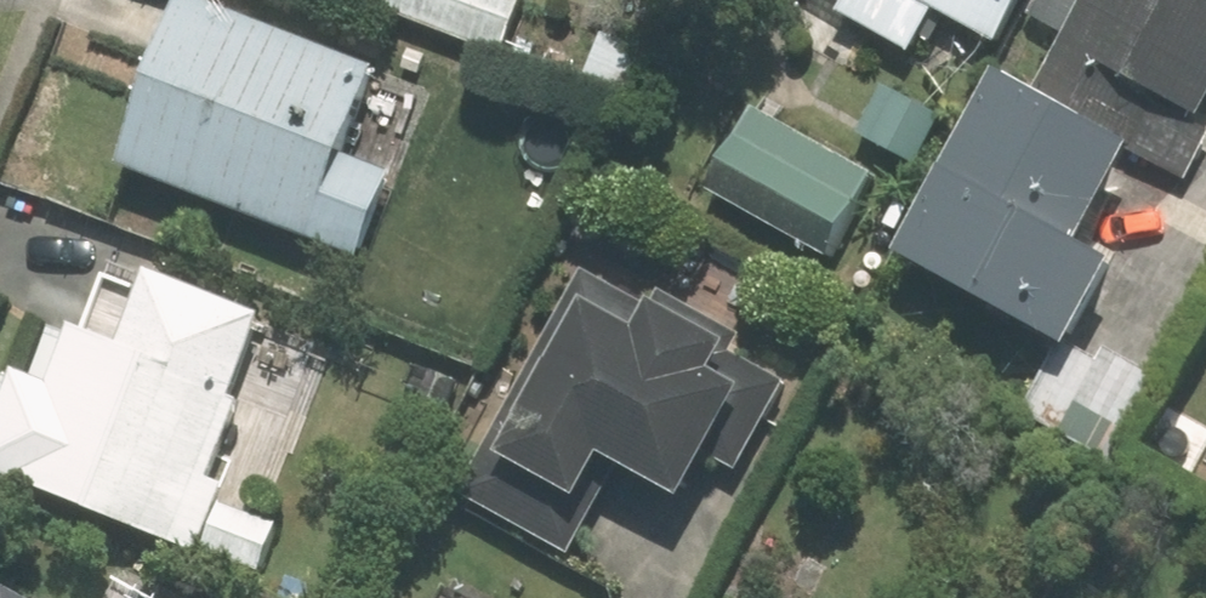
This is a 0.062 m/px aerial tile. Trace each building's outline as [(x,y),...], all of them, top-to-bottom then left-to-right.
[(124,166),(360,257),(393,169),(348,152),(381,69),(202,0),(187,0),(124,166)] [(510,50),(529,0),(381,0),(510,50)] [(843,12),(909,48),(933,7),(1000,44),(1024,0),(850,0),(843,12)] [(1044,23),(1071,38),(1040,93),(1000,71),(900,250),(1065,341),(1113,258),(1079,239),(1131,145),(1192,178),(1205,153),(1205,129),(1198,125),(1205,109),(1205,0),(1057,0),(1044,23)] [(649,50),(594,29),(577,72),(633,93),(649,50)] [(946,117),(883,87),(860,135),(922,166),(946,117)] [(764,115),(719,195),(840,262),(885,184),(764,115)] [(592,273),(467,492),(570,551),(623,455),(690,494),(714,455),(739,468),(788,383),(733,351),(738,344),(665,303),(661,312),(592,273)] [(80,331),(59,389),(23,374),(0,436),(0,476),(200,552),(202,548),(265,573),(282,528),(220,505),(226,488),(212,484),(245,395),(80,331)] [(1117,462),(1160,384),(1076,338),(1032,416),(1117,462)] [(451,378),(415,364),(407,385),(414,387),(409,399),(439,410),(451,378)] [(0,587),(0,597),(19,597),(0,587)]
